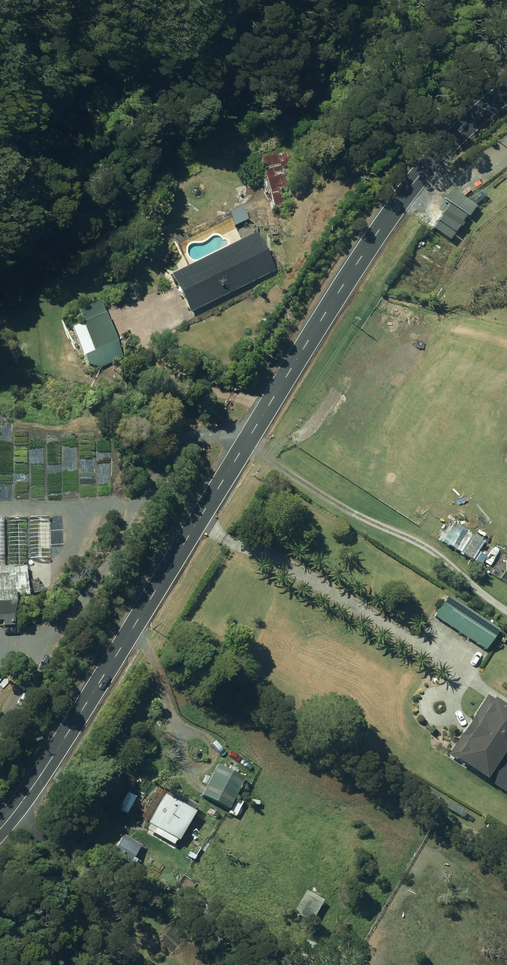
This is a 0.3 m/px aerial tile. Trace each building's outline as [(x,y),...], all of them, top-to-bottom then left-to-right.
[(272,193),(275,207),(284,204),(280,191),(289,189),(285,175),(288,174),(286,167),(292,165),(290,157),(286,158),(285,152),(263,158),(268,178),(264,179),(268,194),(272,193)] [(443,202),(468,219),(475,209),(451,192),(443,202)] [(224,218),(228,226),(235,223),(236,225),(249,219),(244,206),(230,212),(231,215),(224,218)] [(173,273),(191,311),(276,270),(257,232),(173,273)] [(86,355),(93,370),(125,357),(118,342),(119,341),(102,300),(79,310),(84,322),(73,326),(85,355),(86,355)] [(29,516),(30,558),(49,558),(48,516),(29,516)] [(7,517),(8,565),(29,564),(28,517),(7,517)] [(463,530),(451,550),(488,571),(500,551),(463,530)] [(4,620),(4,625),(14,624),(14,614),(18,614),(17,597),(28,596),(27,566),(0,567),(0,620),(4,620)] [(431,617),(482,651),(496,630),(444,596),(431,617)] [(486,782),(500,761),(506,765),(506,711),(485,697),(446,756),(486,782)] [(227,811),(234,814),(241,800),(234,796),(238,789),(211,776),(202,795),(228,808),(227,811)] [(153,832),(174,843),(177,837),(179,839),(196,809),(183,802),(186,797),(173,789),(170,795),(165,792),(148,821),(157,826),(153,832)] [(480,833),(490,840),(495,831),(486,825),(480,833)] [(113,852),(135,865),(139,859),(134,856),(142,844),(124,833),(113,852)] [(187,855),(194,859),(198,853),(190,849),(187,855)] [(173,858),(163,852),(159,860),(169,865),(173,858)] [(294,911),(311,921),(323,898),(306,889),(294,911)]
